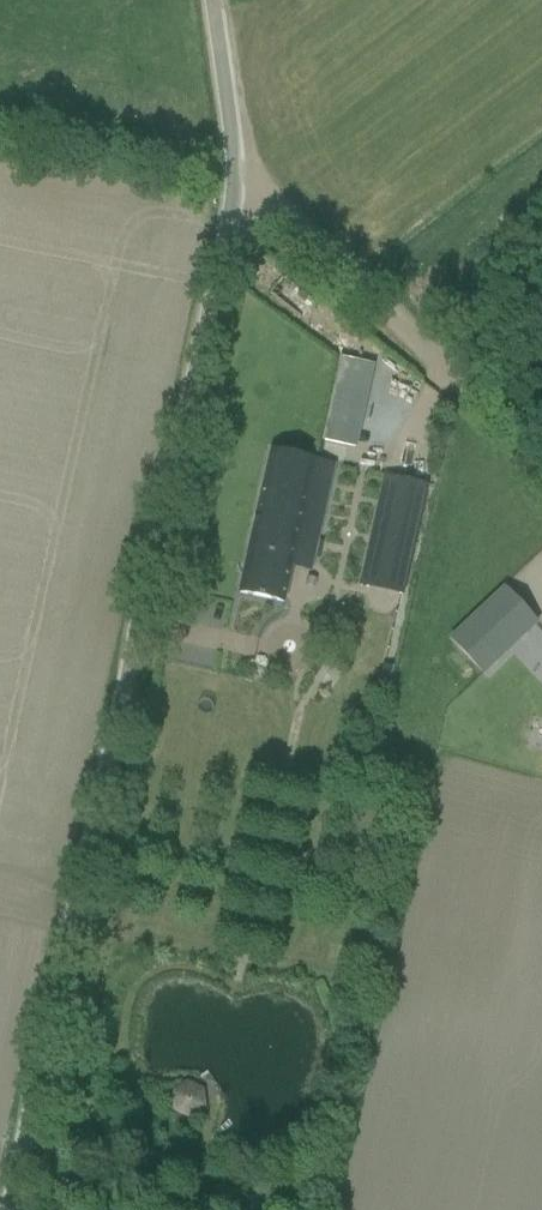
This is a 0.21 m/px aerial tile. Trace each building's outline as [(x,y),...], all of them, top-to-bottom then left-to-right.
[(240,593),(285,603),(294,566),(311,570),(313,563),(316,553),(335,466),(272,452),(240,593)] [(361,586),(404,595),(428,486),(385,477),(361,586)] [(505,589),(453,639),(485,673),(537,623),(505,589)] [(188,1083),(174,1093),(175,1110),(190,1118),(204,1108),(203,1091),(188,1083)]
